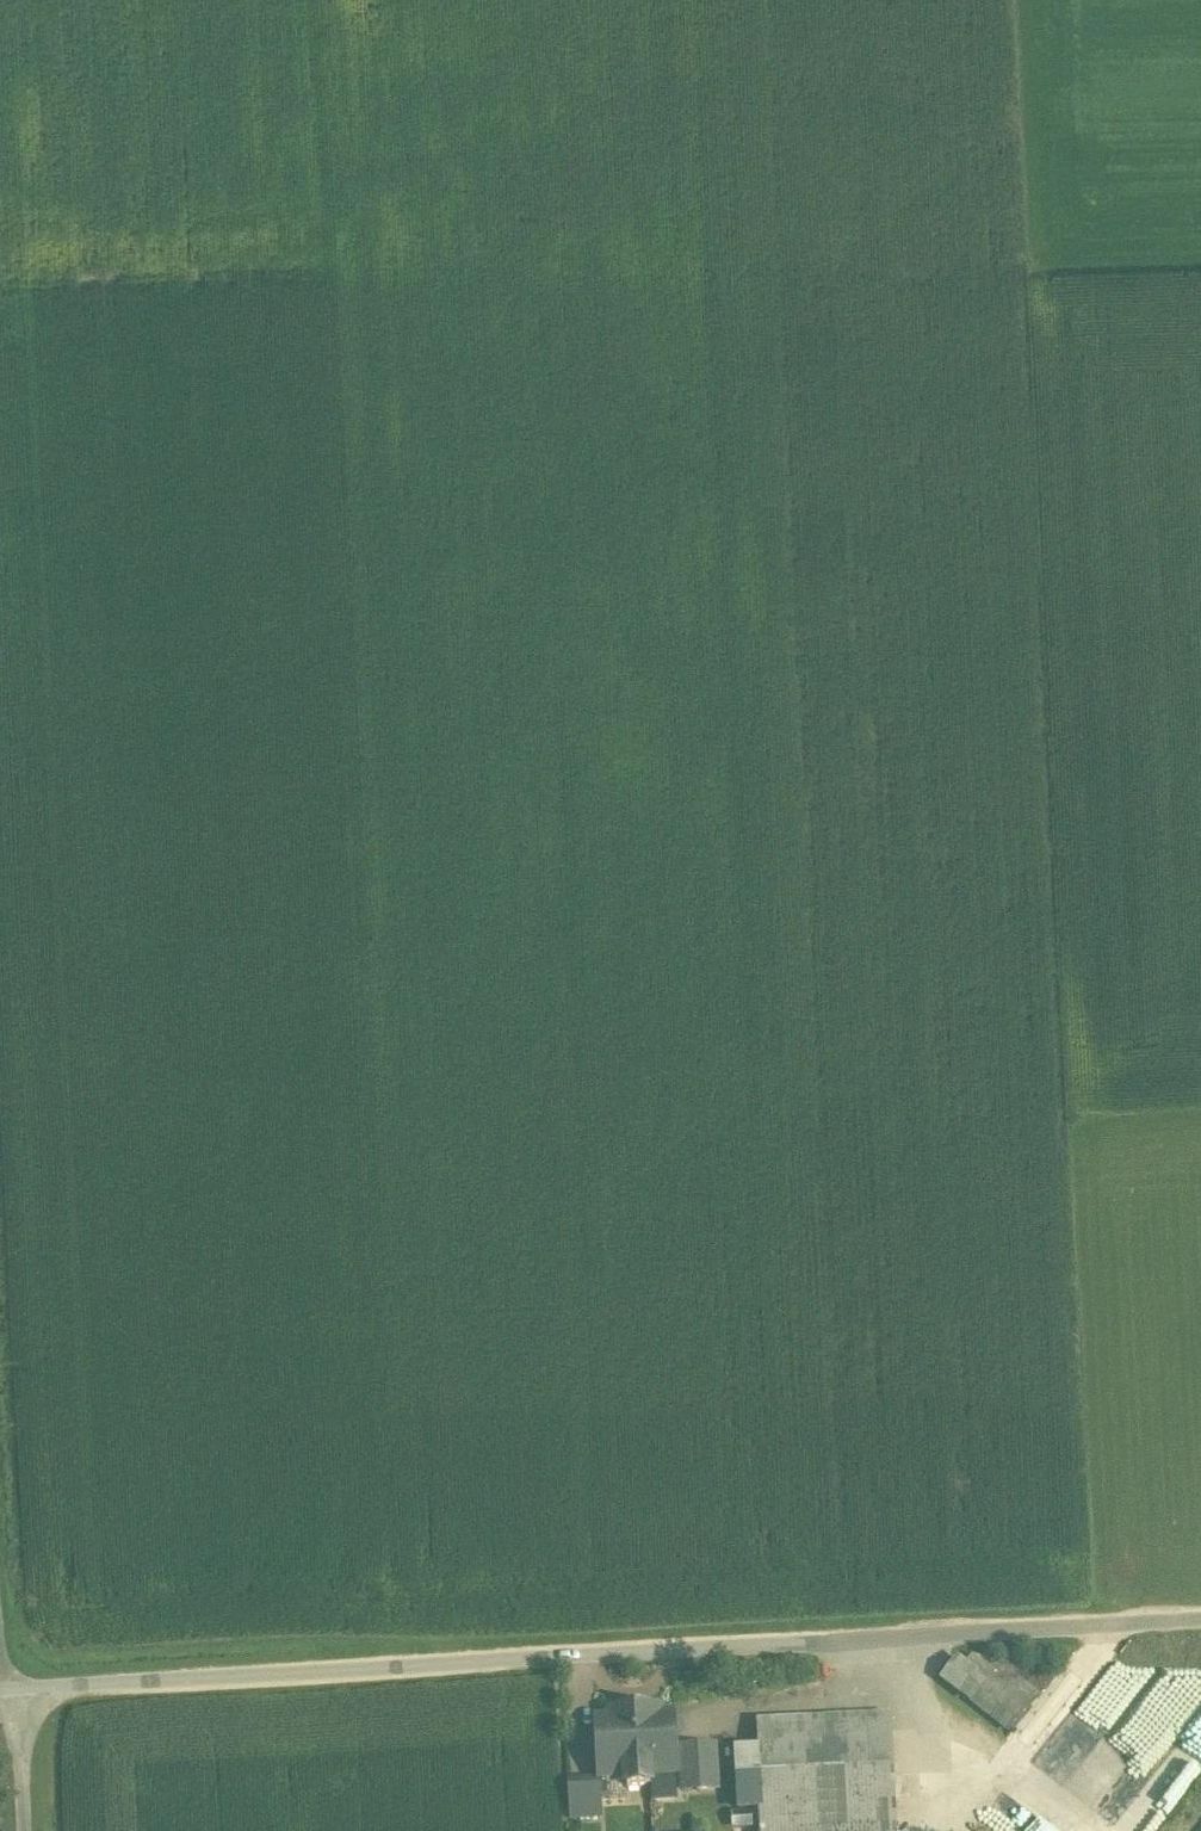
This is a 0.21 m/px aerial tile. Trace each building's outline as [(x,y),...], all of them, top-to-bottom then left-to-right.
[(1048,1688),(1010,1659),(1001,1670),(973,1660),(965,1671),(956,1664),(943,1682),(1011,1734),(1048,1688)] [(606,1717),(594,1717),(598,1785),(624,1784),(625,1792),(651,1791),(656,1790),(655,1781),(677,1780),(680,1780),(678,1750),(677,1715),(665,1716),(665,1710),(606,1713),(606,1717)] [(759,1725),(760,1752),(735,1753),(738,1818),(758,1817),(759,1830),(898,1830),(892,1718),(759,1725)] [(719,1748),(678,1750),(680,1780),(681,1798),(722,1796),(719,1748)] [(678,1804),(677,1780),(655,1781),(656,1790),(651,1791),(652,1806),(678,1804)] [(602,1791),(569,1793),(571,1825),(604,1823),(602,1791)]
